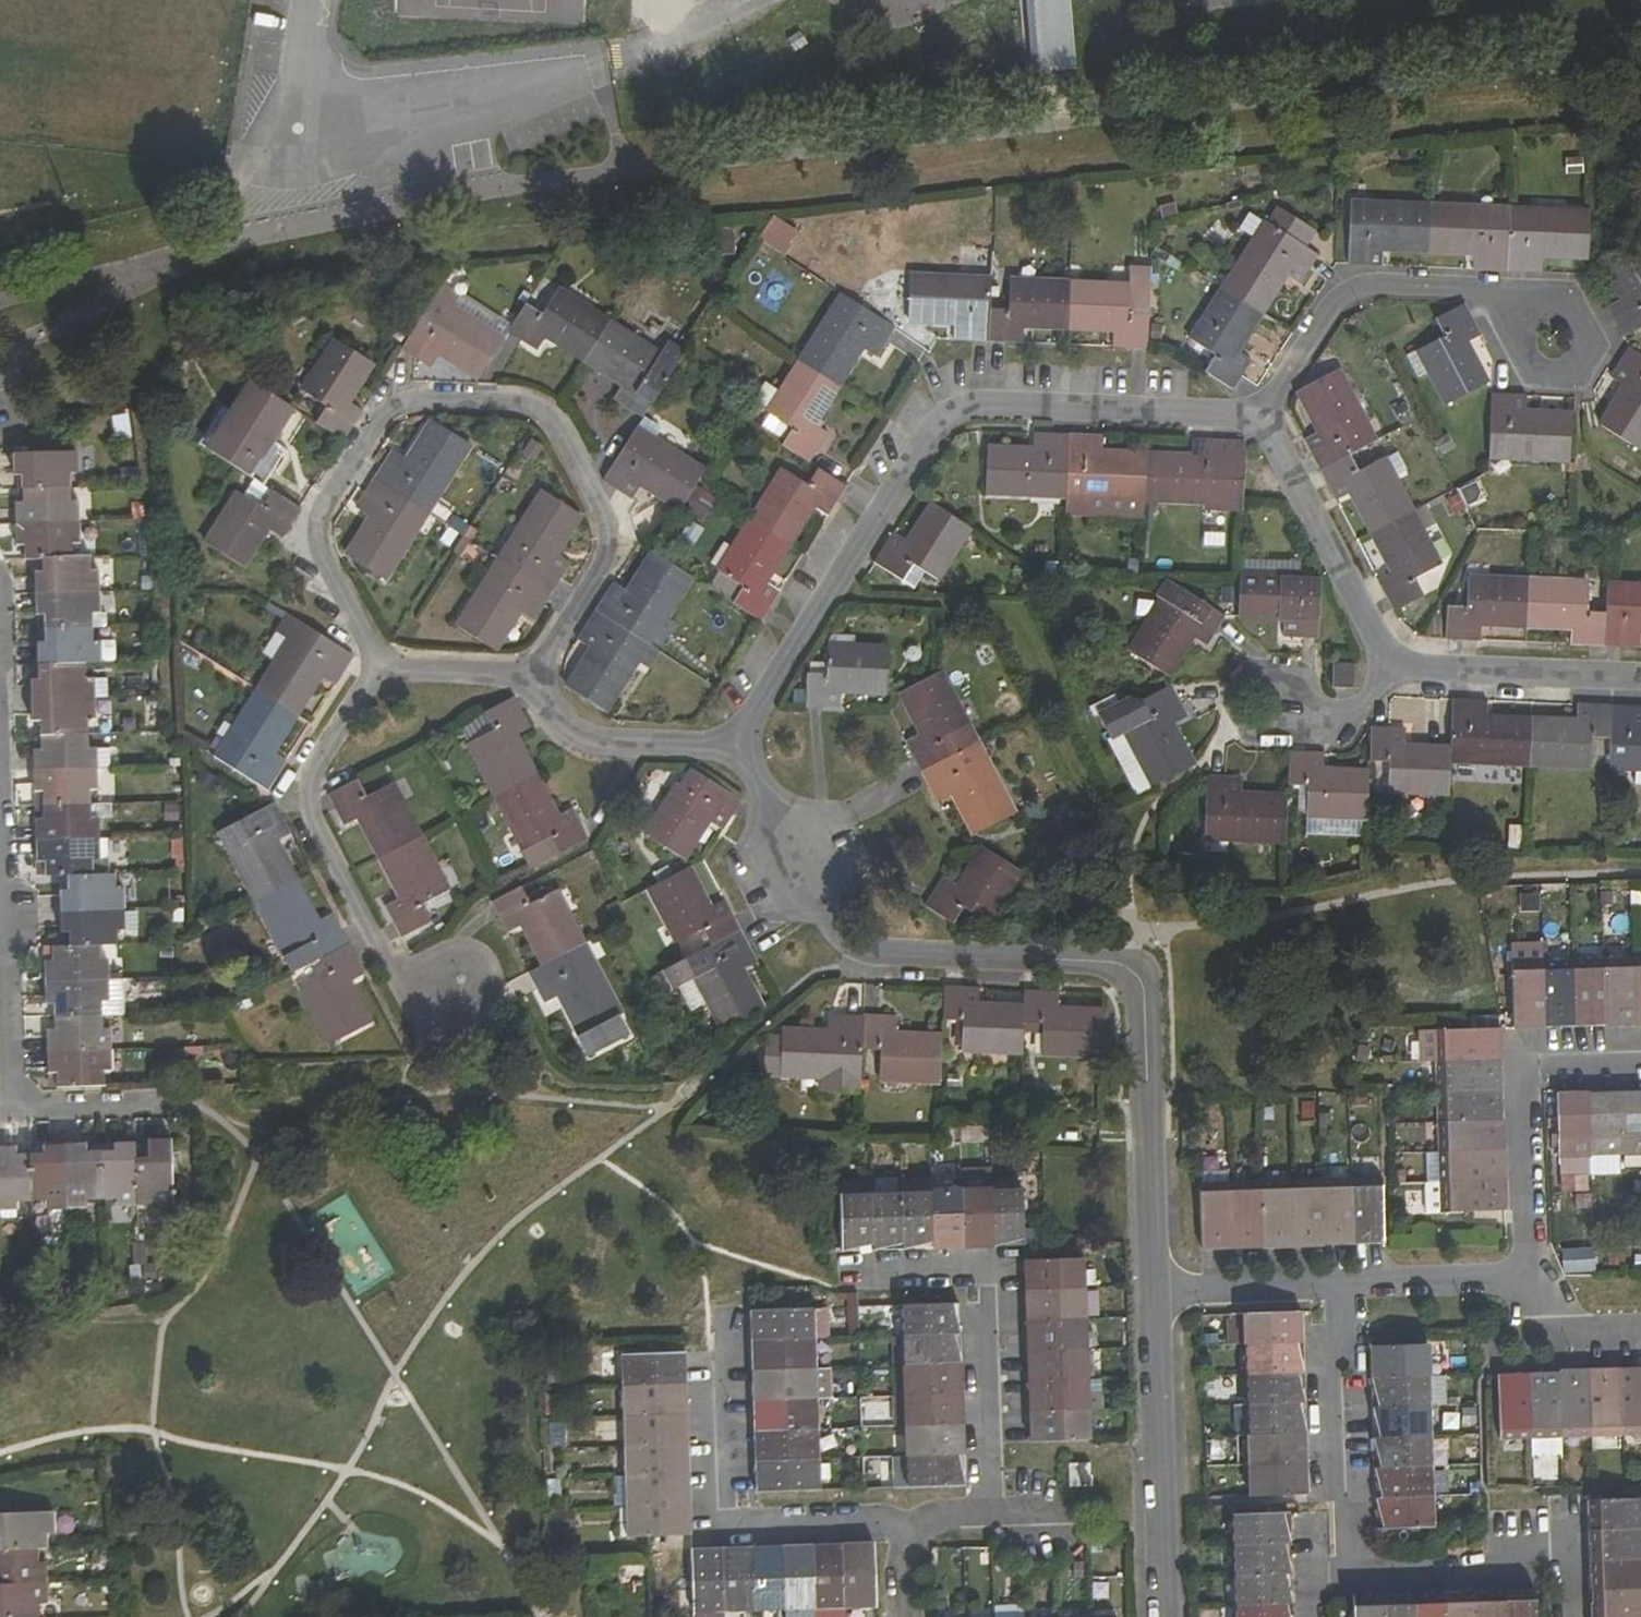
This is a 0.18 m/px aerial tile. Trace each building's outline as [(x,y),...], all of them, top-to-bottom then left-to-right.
[(1428,251),(1430,205),(1350,203),(1347,264),(1383,265),(1383,250),(1428,251)] [(1472,269),(1505,271),(1508,208),(1430,205),(1428,251),(1472,253),(1472,269)] [(1542,255),(1584,255),(1585,210),(1508,208),(1505,271),(1541,272),(1542,255)] [(1262,229),(1276,237),(1286,221),(1273,213),(1262,229)] [(758,247),(787,260),(799,234),(770,220),(758,247)] [(1276,237),(1262,229),(1262,230),(1246,220),(1235,235),(1252,246),(1222,292),(1259,315),(1279,283),(1293,292),(1313,262),(1301,254),(1311,238),(1286,221),(1276,237)] [(988,340),(990,308),(991,281),(910,277),(908,322),(951,323),(951,338),(988,340)] [(1066,329),(1068,284),(1009,282),(1008,308),(990,308),(988,340),(1019,342),(1019,327),(1066,329)] [(1146,286),(1068,284),(1066,329),(1107,331),(1107,346),(1145,348),(1146,286)] [(580,360),(603,324),(554,292),(539,315),(521,304),(505,332),(536,353),(546,338),(580,360)] [(1259,315),(1222,292),(1191,341),(1214,357),(1204,373),(1229,390),(1239,375),(1248,360),(1235,351),(1259,315)] [(890,326),(842,296),(839,294),(797,359),(834,383),(857,348),(871,356),(890,326)] [(1463,344),(1480,336),(1464,305),(1433,321),(1442,338),(1406,357),(1417,378),(1429,372),(1447,404),(1484,384),(1463,344)] [(436,350),(477,377),(500,339),(447,306),(430,331),(416,321),(398,349),(424,367),(436,350)] [(664,371),(678,349),(665,341),(654,356),(603,324),(580,360),(617,384),(607,400),(634,418),(664,371)] [(339,441),(361,409),(346,400),(370,363),(331,340),(300,389),(324,405),(313,424),(339,441)] [(1625,349),(1611,373),(1608,379),(1621,387),(1598,425),(1620,439),(1632,447),(1640,433),(1640,357),(1626,347),(1625,349)] [(807,424),(834,383),(797,359),(762,413),(785,428),(776,442),(803,460),(821,433),(807,424)] [(1321,471),(1351,456),(1375,443),(1338,370),(1298,391),(1318,431),(1305,439),(1321,471)] [(267,445),(290,409),(251,384),(220,434),(209,427),(197,447),(230,468),(251,482),(260,486),(280,454),(267,445)] [(1486,456),(1569,460),(1571,414),(1525,412),(1525,396),(1490,394),(1486,456)] [(1525,412),(1571,414),(1572,398),(1525,396),(1525,412)] [(394,449),(375,478),(426,511),(467,446),(430,423),(408,457),(394,449)] [(692,483),(698,473),(628,427),(596,477),(631,501),(641,486),(676,509),(692,483)] [(982,495),(1065,498),(1067,437),(1031,435),(1030,454),(984,452),(982,495)] [(1140,511),(1140,499),(1142,455),(1099,454),(1099,438),(1067,437),(1065,498),(1064,509),(1140,511)] [(1140,499),(1241,503),(1242,445),(1188,443),(1188,457),(1142,455),(1140,499)] [(21,476),(21,488),(69,486),(68,473),(76,473),(75,452),(14,453),(14,475),(21,476)] [(1370,531),(1411,510),(1385,458),(1360,471),(1351,456),(1321,471),(1337,502),(1351,495),(1370,531)] [(824,516),(843,485),(813,466),(803,484),(780,469),(748,519),(784,543),(807,506),(824,516)] [(426,511),(375,478),(355,509),(370,517),(345,556),(382,579),(426,511)] [(279,535),(296,509),(260,486),(251,482),(243,495),(235,491),(204,540),(241,565),(264,526),(279,535)] [(15,504),(15,524),(77,522),(76,502),(69,502),(69,486),(21,488),(21,504),(15,504)] [(522,573),(550,591),(568,562),(554,552),(577,514),(542,492),(509,542),(533,555),(522,573)] [(934,582),(969,531),(929,506),(903,545),(890,537),(872,565),(911,589),(922,573),(934,582)] [(1393,609),(1396,611),(1423,596),(1415,580),(1440,566),(1411,510),(1370,531),(1392,573),(1378,581),(1393,609)] [(784,543),(748,519),(704,587),(757,621),(776,591),(760,581),(784,543)] [(452,521),(439,545),(453,553),(466,528),(452,521)] [(22,557),(42,557),(70,555),(70,544),(78,544),(77,522),(15,524),(15,545),(22,545),(22,557)] [(643,643),(687,576),(650,552),(625,590),(608,580),(590,609),(643,643)] [(35,572),(35,591),(98,590),(98,570),(89,571),(88,555),(70,555),(42,557),(42,572),(35,572)] [(522,573),(497,557),(455,624),(492,648),(516,612),(530,621),(550,591),(522,573)] [(1316,577),(1239,575),(1239,579),(1236,619),(1281,620),(1281,638),(1316,639),(1316,577)] [(1526,625),(1528,582),(1466,580),(1466,606),(1446,606),(1444,639),(1481,641),(1481,624),(1526,625)] [(1569,645),(1605,646),(1607,613),(1587,612),(1588,584),(1528,582),(1526,625),(1569,626),(1569,645)] [(1223,616),(1172,584),(1128,652),(1167,675),(1193,637),(1205,645),(1223,616)] [(1640,647),(1640,629),(1640,586),(1609,585),(1607,613),(1605,646),(1640,647)] [(43,614),(43,626),(92,626),(92,611),(99,611),(98,590),(35,591),(36,614),(43,614)] [(600,711),(643,643),(590,609),(572,639),(588,649),(564,687),(600,711)] [(348,656),(284,615),(275,630),(287,638),(255,690),(290,713),(314,673),(332,684),(348,656)] [(36,642),(36,661),(83,660),(100,660),(100,641),(92,640),(92,626),(43,626),(43,642),(36,642)] [(807,673),(805,707),(840,709),(841,690),(884,691),(885,647),(827,645),(826,674),(807,673)] [(29,680),(29,699),(94,697),(93,677),(84,677),(83,660),(36,661),(36,680),(29,680)] [(1352,664),(1331,664),(1330,686),(1352,687),(1352,664)] [(917,731),(902,739),(918,771),(951,755),(942,737),(966,725),(939,672),(898,693),(917,731)] [(1186,719),(1169,688),(1146,700),(1140,704),(1149,721),(1124,735),(1152,786),(1192,765),(1172,728),(1186,719)] [(290,713),(255,690),(213,758),(253,783),(263,790),(283,760),(267,749),(290,713)] [(37,722),(37,735),(84,734),(84,720),(94,719),(94,697),(29,699),(29,722),(37,722)] [(513,698),(484,713),(492,729),(468,741),(495,794),(533,774),(512,734),(528,725),(522,714),(513,698)] [(1469,763),(1525,765),(1527,722),(1487,721),(1488,703),(1449,702),(1448,736),(1470,737),(1469,763)] [(1607,740),(1608,708),(1577,707),(1577,724),(1527,722),(1525,765),(1590,767),(1591,740),(1607,740)] [(1608,708),(1607,740),(1605,768),(1640,768),(1640,709),(1608,708)] [(1445,795),(1447,750),(1406,749),(1406,731),(1369,731),(1368,755),(1368,765),(1391,765),(1390,793),(1445,795)] [(31,750),(31,770),(95,769),(95,747),(84,748),(84,734),(37,735),(38,750),(31,750)] [(951,755),(918,771),(934,802),(952,793),(973,833),(1012,814),(976,742),(951,755)] [(1324,773),(1324,754),(1287,753),(1286,789),(1305,789),(1305,816),(1366,818),(1367,774),(1324,773)] [(707,817),(722,827),(740,799),(687,767),(686,768),(645,834),(682,857),(707,817)] [(39,792),(40,804),(85,802),(85,790),(96,790),(95,769),(31,770),(31,792),(39,792)] [(533,774),(495,794),(523,848),(548,835),(557,853),(586,838),(577,821),(570,806),(554,814),(533,774)] [(366,797),(357,778),(328,793),(344,825),(361,816),(380,853),(417,834),(392,783),(366,797)] [(1285,842),(1286,799),(1242,798),(1242,779),(1208,778),(1205,840),(1285,842)] [(33,819),(34,840),(97,837),(96,818),(86,818),(85,802),(40,804),(40,818),(33,819)] [(288,833),(272,802),(219,830),(254,900),(294,880),(273,840),(288,833)] [(446,890),(417,834),(380,853),(401,895),(384,905),(399,936),(430,920),(422,903),(446,890)] [(42,873),(66,873),(106,871),(106,859),(98,859),(97,837),(34,840),(34,861),(42,861),(42,873)] [(985,924),(1019,872),(979,849),(955,885),(940,876),(921,906),(951,925),(961,909),(985,924)] [(709,906),(687,867),(649,887),(677,941),(701,929),(708,944),(738,929),(723,899),(709,906)] [(59,889),(59,909),(122,906),(122,886),(114,886),(114,871),(106,871),(66,873),(66,889),(59,889)] [(294,880),(254,900),(290,970),(314,957),(345,942),(331,913),(316,922),(294,880)] [(530,904),(521,887),(490,904),(505,934),(523,925),(543,963),(582,942),(555,891),(530,904)] [(68,942),(98,941),(116,941),(115,929),(123,929),(122,906),(59,909),(59,932),(68,932),(68,942)] [(755,962),(738,929),(708,944),(686,956),(722,1027),(761,1007),(742,970),(755,962)] [(44,980),(107,977),(107,958),(98,958),(98,941),(68,942),(51,943),(52,961),(43,961),(44,980)] [(345,942),(314,957),(325,977),(303,989),(329,1041),(368,1021),(347,982),(362,975),(345,942)] [(618,1012),(582,942),(543,963),(525,972),(535,992),(541,1002),(562,991),(582,1030),(618,1012)] [(1605,960),(1607,1022),(1627,1022),(1638,1022),(1636,959),(1605,960)] [(1576,961),(1578,1023),(1598,1023),(1607,1022),(1605,960),(1576,961)] [(1545,962),(1547,1024),(1558,1024),(1578,1023),(1576,961),(1545,962)] [(1524,1025),(1547,1024),(1545,962),(1512,963),(1513,1025),(1524,1025)] [(52,1014),(99,1012),(99,1001),(108,1001),(107,977),(44,980),(44,1003),(52,1003),(52,1014)] [(1022,1051),(1024,1023),(1024,1006),(978,1004),(978,988),(945,986),(944,1020),(964,1020),(963,1048),(1022,1051)] [(1043,1051),(1104,1053),(1106,1007),(1060,1007),(1060,990),(1025,989),(1024,1006),(1024,1023),(1043,1024),(1043,1051)] [(46,1049),(110,1047),(109,1030),(100,1030),(99,1012),(52,1014),(53,1031),(45,1031),(46,1049)] [(823,1090),(860,1091),(862,1050),(864,1016),(828,1015),(828,1031),(781,1030),(780,1038),(765,1038),(763,1073),(823,1074),(823,1090)] [(881,1076),(941,1078),(943,1035),(898,1034),(899,1017),(864,1016),(862,1050),(882,1050),(881,1076)] [(1501,1047),(1500,1029),(1434,1031),(1435,1061),(1501,1059),(1501,1047)] [(28,1072),(44,1072),(44,1046),(28,1046),(28,1072)] [(56,1089),(101,1088),(101,1072),(110,1072),(110,1047),(46,1049),(46,1074),(55,1074),(56,1089)] [(1502,1079),(1501,1059),(1435,1061),(1436,1092),(1502,1090),(1502,1079)] [(1502,1090),(1436,1092),(1437,1120),(1503,1118),(1503,1103),(1502,1090)] [(1622,1155),(1640,1154),(1640,1090),(1637,1090),(1619,1091),(1622,1155)] [(1589,1092),(1591,1156),(1622,1155),(1619,1091),(1602,1091),(1589,1092)] [(1560,1157),(1591,1156),(1589,1092),(1575,1092),(1558,1093),(1560,1157)] [(1503,1118),(1437,1120),(1438,1152),(1505,1150),(1504,1133),(1503,1118)] [(149,1157),(136,1157),(139,1206),(152,1206),(152,1212),(173,1211),(170,1141),(149,1141),(149,1157)] [(136,1157),(136,1142),(112,1143),(113,1150),(98,1151),(101,1199),(115,1199),(115,1206),(139,1206),(136,1157)] [(101,1199),(98,1151),(84,1152),(84,1144),(65,1145),(68,1208),(86,1207),(86,1200),(101,1199)] [(46,1209),(68,1208),(65,1145),(43,1146),(44,1152),(30,1153),(31,1202),(45,1201),(46,1209)] [(31,1202),(30,1153),(15,1153),(15,1147),(0,1147),(0,1211),(17,1210),(17,1202),(31,1202)] [(1439,1184),(1506,1182),(1505,1162),(1505,1150),(1438,1152),(1439,1184)] [(1383,1243),(1382,1178),(1352,1179),(1353,1244),(1368,1244),(1383,1243)] [(1325,1245),(1323,1179),(1292,1181),(1294,1246),(1310,1245),(1325,1245)] [(1353,1244),(1352,1179),(1323,1179),(1325,1245),(1340,1245),(1353,1244)] [(1258,1182),(1260,1247),(1277,1247),(1294,1246),(1292,1181),(1258,1182)] [(1218,1249),(1232,1248),(1230,1182),(1201,1183),(1203,1249),(1218,1249)] [(1230,1182),(1232,1248),(1247,1248),(1260,1247),(1258,1182),(1230,1182)] [(1506,1195),(1506,1182),(1439,1184),(1440,1215),(1507,1213),(1506,1195)] [(1010,1244),(1024,1244),(1022,1184),(993,1185),(995,1245),(1010,1244)] [(985,1245),(995,1245),(993,1185),(962,1187),(965,1246),(985,1245)] [(952,1247),(965,1246),(962,1187),(934,1188),(937,1247),(952,1247)] [(925,1248),(937,1247),(934,1188),(902,1189),(904,1249),(925,1248)] [(888,1249),(904,1249),(902,1189),(871,1191),(874,1250),(888,1249)] [(841,1192),(842,1251),(856,1251),(874,1250),(871,1191),(841,1192)] [(1083,1259),(1027,1261),(1028,1276),(1028,1290),(1083,1288),(1083,1259)] [(1083,1288),(1028,1290),(1029,1305),(1029,1321),(1085,1318),(1083,1288)] [(958,1301),(901,1303),(902,1334),(959,1332),(959,1318),(958,1301)] [(814,1306),(750,1308),(751,1327),(751,1340),(815,1338),(814,1306)] [(1304,1312),(1243,1314),(1244,1343),(1305,1341),(1305,1327),(1304,1312)] [(1085,1318),(1029,1321),(1030,1331),(1030,1350),(1086,1347),(1085,1318)] [(959,1332),(902,1334),(903,1367),(961,1365),(960,1351),(959,1332)] [(816,1370),(815,1338),(751,1340),(752,1352),(752,1371),(816,1370)] [(1305,1341),(1244,1343),(1246,1374),(1306,1372),(1306,1358),(1305,1341)] [(1427,1346),(1372,1349),(1373,1363),(1373,1377),(1428,1375),(1427,1346)] [(1086,1347),(1030,1350),(1031,1365),(1031,1379),(1087,1377),(1086,1347)] [(685,1366),(684,1352),(620,1354),(621,1385),(685,1384),(685,1366)] [(961,1365),(903,1367),(904,1396),(962,1394),(961,1377),(961,1365)] [(753,1401),(818,1399),(816,1370),(752,1371),(753,1381),(753,1401)] [(1635,1370),(1619,1371),(1621,1435),(1640,1435),(1640,1370),(1635,1370)] [(1590,1372),(1592,1436),(1621,1435),(1619,1371),(1603,1371),(1590,1372)] [(1306,1372),(1246,1374),(1247,1403),(1307,1402),(1307,1386),(1306,1372)] [(1561,1437),(1592,1436),(1590,1372),(1576,1372),(1558,1373),(1561,1437)] [(1561,1437),(1558,1373),(1547,1373),(1529,1374),(1531,1438),(1561,1437)] [(1531,1438),(1529,1374),(1515,1374),(1497,1375),(1500,1439),(1531,1438)] [(1428,1375),(1373,1377),(1374,1390),(1374,1408),(1429,1406),(1428,1375)] [(1032,1395),(1032,1410),(1088,1408),(1087,1377),(1031,1379),(1032,1395)] [(685,1384),(621,1385),(622,1415),(686,1414),(686,1401),(685,1384)] [(559,1391),(545,1391),(545,1414),(560,1414),(559,1391)] [(962,1394),(904,1396),(905,1426),(963,1424),(962,1404),(962,1394)] [(754,1431),(819,1429),(818,1399),(753,1401),(754,1418),(754,1431)] [(1307,1402),(1247,1403),(1248,1434),(1308,1433),(1308,1419),(1307,1402)] [(1429,1406),(1374,1408),(1375,1423),(1375,1437),(1430,1436),(1429,1406)] [(1034,1439),(1089,1437),(1088,1408),(1032,1410),(1033,1424),(1034,1439)] [(686,1414),(622,1415),(623,1447),(687,1446),(687,1430),(686,1414)] [(906,1457),(964,1455),(963,1441),(963,1424),(905,1426),(906,1457)] [(755,1462),(820,1460),(819,1429),(754,1431),(755,1446),(755,1462)] [(1249,1465),(1309,1464),(1309,1449),(1308,1433),(1248,1434),(1249,1465)] [(1430,1436),(1375,1437),(1376,1454),(1376,1468),(1431,1466),(1430,1436)] [(687,1446),(623,1447),(624,1476),(688,1475),(688,1458),(687,1446)] [(964,1471),(964,1455),(906,1457),(907,1486),(965,1484),(964,1471)] [(821,1489),(820,1460),(755,1462),(756,1473),(757,1491),(821,1489)] [(1558,1463),(1535,1462),(1534,1480),(1558,1481),(1558,1463)] [(1069,1484),(1089,1484),(1088,1463),(1068,1463),(1069,1484)] [(1310,1479),(1309,1464),(1249,1465),(1250,1496),(1310,1494),(1310,1479)] [(1377,1497),(1432,1496),(1431,1466),(1376,1468),(1377,1482),(1377,1497)] [(625,1507),(689,1506),(689,1492),(688,1475),(624,1476),(625,1507)] [(1433,1525),(1432,1496),(1377,1497),(1378,1512),(1378,1528),(1433,1525)] [(1640,1531),(1640,1498),(1590,1500),(1590,1518),(1590,1532),(1640,1531)] [(690,1521),(689,1506),(625,1507),(626,1536),(645,1536),(690,1535),(690,1521)] [(36,1546),(45,1546),(45,1532),(54,1532),(53,1510),(0,1513),(0,1547),(36,1546)] [(1291,1531),(1290,1513),(1232,1516),(1233,1544),(1291,1543),(1291,1531)] [(1590,1532),(1591,1547),(1591,1561),(1640,1559),(1640,1531),(1590,1532)] [(861,1541),(843,1541),(846,1608),(877,1607),(874,1540),(861,1541)] [(846,1608),(843,1541),(826,1542),(814,1543),(816,1609),(846,1608)] [(816,1609),(814,1543),(799,1543),(782,1544),(784,1609),(816,1609)] [(1291,1543),(1233,1544),(1234,1576),(1292,1575),(1292,1555),(1291,1543)] [(753,1545),(755,1610),(784,1609),(782,1544),(767,1544),(753,1545)] [(722,1546),(724,1611),(755,1610),(753,1545),(739,1545),(722,1546)] [(46,1583),(45,1561),(37,1561),(36,1546),(0,1547),(0,1584),(46,1583)] [(709,1546),(690,1547),(693,1612),(724,1611),(722,1546),(709,1546)] [(1591,1561),(1591,1573),(1592,1589),(1640,1588),(1640,1559),(1591,1561)] [(1292,1575),(1234,1576),(1235,1606),(1293,1604),(1293,1592),(1292,1575)] [(38,1603),(46,1602),(46,1583),(0,1584),(0,1616),(39,1616),(38,1603)] [(1592,1589),(1592,1605),(1593,1616),(1640,1616),(1640,1588),(1592,1589)] [(1537,1590),(1524,1590),(1506,1591),(1507,1616),(1538,1616),(1537,1590)] [(1476,1616),(1507,1616),(1506,1591),(1491,1591),(1475,1592),(1476,1616)] [(1447,1616),(1476,1616),(1475,1592),(1461,1592),(1446,1593),(1447,1616)] [(1414,1593),(1403,1594),(1384,1594),(1385,1616),(1415,1616),(1414,1593)] [(1446,1593),(1429,1593),(1414,1593),(1415,1616),(1447,1616),(1446,1593)] [(1384,1594),(1366,1595),(1353,1595),(1353,1605),(1353,1616),(1385,1616),(1384,1594)] [(1235,1606),(1235,1616),(1294,1616),(1293,1604),(1235,1606)]
